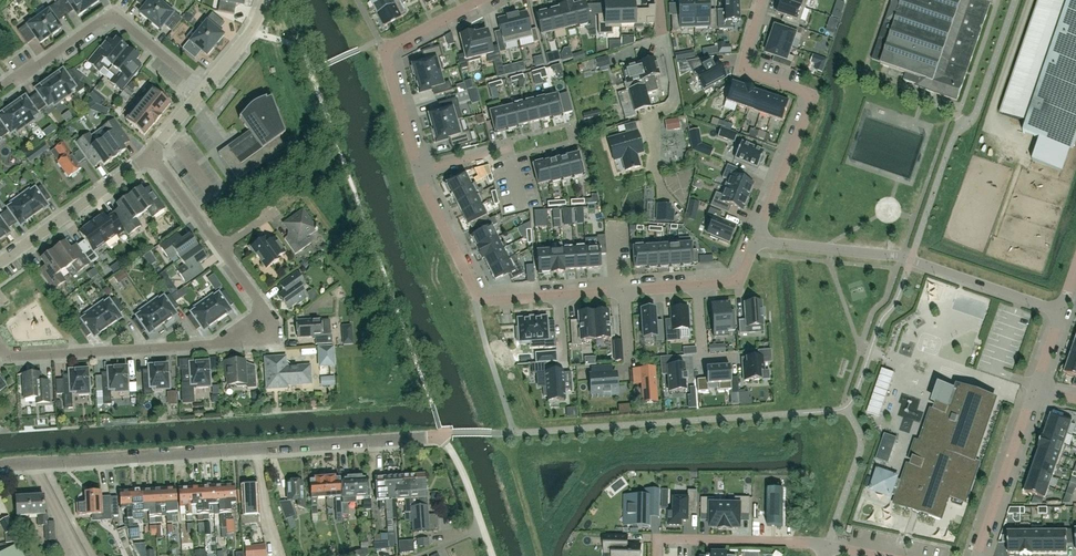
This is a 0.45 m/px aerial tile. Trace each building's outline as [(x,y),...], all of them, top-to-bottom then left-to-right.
[(82,0),(60,0),(55,3),(65,17),(73,11),(77,16),(88,9),(82,0)] [(88,9),(98,1),(97,0),(82,0),(88,9)] [(163,6),(156,0),(137,0),(135,2),(144,9),(139,14),(149,22),(163,6)] [(222,1),(220,0),(217,12),(234,15),(236,4),(242,6),(243,0),(222,0),(222,1)] [(398,1),(399,1),(398,0),(369,0),(368,0),(375,13),(398,1)] [(692,0),(678,0),(678,15),(671,15),(671,31),(680,30),(680,28),(693,27),(692,0)] [(693,27),(707,26),(707,29),(716,29),(715,14),(708,14),(707,0),(692,0),(693,27)] [(717,13),(718,29),(731,28),(731,21),(739,21),(738,0),(723,0),(723,10),(723,13),(717,13)] [(774,10),(776,11),(775,13),(786,17),(784,23),(789,24),(798,28),(805,8),(781,0),(780,0),(779,2),(777,1),(774,10)] [(991,0),(892,0),(871,60),(880,63),(880,65),(905,73),(903,80),(915,85),(915,87),(956,101),(991,0)] [(999,113),(1026,123),(1022,133),(1039,139),(1032,161),(1061,171),(1075,128),(1075,0),(1038,0),(999,113)] [(405,15),(398,1),(375,13),(382,27),(405,15)] [(492,12),(506,8),(504,2),(490,5),(492,12)] [(620,25),(619,2),(604,3),(604,14),(597,14),(598,34),(612,33),(611,28),(620,28),(620,25)] [(619,2),(620,25),(634,24),(634,27),(642,27),(642,24),(646,24),(653,24),(654,18),(655,5),(654,5),(647,5),(648,9),(633,10),(633,2),(619,2)] [(65,17),(55,3),(46,10),(47,12),(37,19),(50,36),(60,28),(56,23),(65,17)] [(584,3),(571,6),(576,26),(576,28),(589,25),(590,29),(595,28),(594,15),(587,16),(584,3)] [(559,7),(564,29),(576,26),(571,6),(570,4),(559,7)] [(163,6),(149,22),(159,30),(163,25),(171,32),(182,19),(173,12),(172,13),(163,6)] [(559,7),(547,10),(552,32),(564,29),(559,7)] [(552,32),(547,10),(535,14),(540,35),(552,32)] [(841,13),(833,10),(831,17),(839,19),(841,13)] [(510,15),(516,40),(531,37),(533,43),(538,41),(535,28),(530,30),(525,11),(510,15)] [(198,32),(214,46),(222,36),(217,32),(224,23),(211,13),(204,22),(206,23),(198,32)] [(503,44),(516,40),(510,15),(496,19),(502,41),(496,43),(498,52),(505,51),(503,44)] [(838,20),(830,18),(828,23),(836,26),(838,20)] [(50,36),(37,19),(28,26),(27,24),(17,31),(27,44),(35,38),(39,43),(50,36)] [(770,40),(791,47),(794,39),(799,41),(803,30),(798,28),(789,24),(787,30),(775,26),(770,40)] [(472,33),(479,60),(478,57),(486,55),(488,62),(500,59),(496,46),(490,47),(486,31),(473,34),(472,33)] [(214,46),(198,32),(190,41),(189,40),(182,49),(194,59),(201,51),(206,56),(214,46)] [(619,37),(606,39),(607,46),(630,43),(628,32),(619,34),(619,37)] [(479,60),(472,33),(459,36),(463,54),(457,56),(460,69),(467,67),(465,63),(479,60)] [(107,39),(99,49),(88,63),(98,72),(102,67),(108,72),(127,49),(116,40),(113,44),(107,39)] [(788,55),(791,47),(770,40),(765,53),(777,58),(775,63),(790,69),(794,57),(788,55)] [(545,49),(546,61),(570,58),(568,46),(545,49)] [(414,75),(415,78),(442,70),(438,58),(441,57),(438,47),(424,51),(427,60),(411,65),(412,67),(410,67),(413,75),(414,75)] [(711,47),(701,49),(703,56),(712,55),(711,47)] [(138,58),(127,49),(108,72),(114,77),(109,82),(120,91),(141,66),(135,62),(138,58)] [(597,68),(609,65),(606,55),(595,59),(597,68)] [(709,63),(708,58),(686,62),(694,77),(696,76),(702,89),(711,84),(713,86),(720,82),(719,80),(724,77),(722,73),(724,72),(719,64),(717,65),(717,63),(711,67),(709,63)] [(650,60),(638,63),(641,74),(644,85),(628,89),(634,111),(635,111),(649,107),(645,93),(657,90),(653,76),(655,75),(658,75),(654,59),(650,60)] [(624,81),(626,81),(626,82),(624,83),(626,90),(617,93),(624,118),(635,115),(634,111),(628,89),(644,85),(641,74),(638,63),(622,68),(625,76),(623,78),(624,81)] [(62,70),(59,73),(49,80),(62,99),(71,93),(70,91),(73,88),(77,94),(84,89),(70,70),(65,74),(62,70)] [(442,70),(415,78),(419,92),(434,87),(436,94),(451,90),(448,82),(441,84),(438,72),(443,71),(442,70)] [(170,74),(168,82),(175,84),(177,76),(170,74)] [(36,89),(37,92),(38,93),(32,97),(42,109),(47,105),(48,106),(53,103),(54,105),(62,99),(49,80),(36,89)] [(725,101),(736,105),(742,87),(731,83),(725,101)] [(749,109),(755,91),(755,90),(743,85),(742,87),(736,105),(749,109)] [(136,103),(157,120),(161,116),(160,116),(170,104),(158,95),(159,93),(158,93),(157,94),(151,89),(143,100),(141,98),(136,103)] [(749,109),(759,113),(766,93),(760,91),(759,92),(755,91),(749,109)] [(557,95),(544,98),(549,118),(550,120),(562,117),(561,115),(571,112),(566,93),(557,95)] [(759,113),(771,117),(777,98),(772,97),(773,96),(766,93),(759,113)] [(25,97),(11,107),(25,126),(33,120),(32,118),(37,114),(36,113),(42,109),(32,97),(27,100),(25,97)] [(533,99),(538,120),(549,118),(544,99),(544,97),(533,99)] [(249,131),(227,147),(218,154),(237,181),(285,147),(285,146),(284,147),(278,138),(285,133),(271,98),(266,100),(266,98),(259,101),(255,103),(250,106),(247,110),(239,118),(249,131)] [(777,98),(771,117),(782,121),(789,102),(777,98)] [(443,110),(428,114),(432,128),(459,120),(461,119),(458,107),(455,99),(441,103),(443,110)] [(533,99),(522,102),(527,123),(538,120),(533,99)] [(527,123),(522,102),(511,105),(512,107),(516,126),(527,123)] [(157,120),(136,103),(132,109),(134,111),(125,121),(131,125),(130,127),(131,127),(132,126),(144,136),(153,124),(154,125),(157,120)] [(0,119),(0,120),(0,131),(4,136),(9,132),(10,133),(15,130),(16,132),(25,126),(11,107),(0,115),(0,119)] [(501,110),(506,131),(517,128),(516,126),(512,107),(501,110)] [(494,134),(506,131),(501,110),(489,113),(494,134)] [(582,114),(583,119),(599,116),(598,110),(582,114)] [(677,116),(662,118),(664,130),(678,129),(677,116)] [(129,142),(125,137),(113,120),(96,133),(114,158),(118,155),(119,156),(120,155),(120,154),(125,150),(122,147),(129,142)] [(459,120),(432,128),(433,131),(431,132),(433,140),(435,139),(435,141),(451,137),(454,147),(471,142),(468,131),(462,133),(459,120)] [(736,134),(719,128),(717,136),(733,142),(736,134)] [(642,152),(636,131),(607,139),(613,160),(621,158),(624,170),(639,166),(636,154),(642,152)] [(88,134),(76,143),(87,158),(93,167),(101,162),(103,166),(109,162),(110,163),(111,162),(110,161),(114,158),(101,140),(96,133),(90,137),(88,134)] [(761,156),(763,151),(740,142),(734,158),(756,167),(758,162),(760,163),(763,157),(761,156)] [(71,153),(63,143),(50,152),(57,162),(69,178),(80,169),(69,154),(71,153)] [(72,157),(77,164),(84,158),(78,150),(74,153),(75,155),(72,157)] [(566,157),(571,178),(583,175),(578,154),(566,157)] [(555,160),(560,181),(571,178),(566,157),(555,160)] [(549,182),(544,163),(543,160),(531,164),(537,185),(549,182)] [(544,163),(549,182),(549,184),(560,181),(555,160),(544,163)] [(726,180),(723,186),(747,196),(752,183),(738,177),(740,170),(726,165),(721,177),(726,180)] [(444,183),(449,195),(471,184),(469,184),(464,174),(444,183)] [(469,185),(451,194),(456,204),(476,194),(482,191),(480,187),(477,189),(473,183),(469,185)] [(28,191),(20,197),(33,216),(47,206),(44,203),(50,199),(41,186),(35,190),(34,189),(30,193),(28,191)] [(747,196),(723,186),(720,194),(715,192),(709,206),(724,211),(726,204),(741,210),(742,207),(744,208),(748,200),(746,199),(747,196)] [(140,188),(128,197),(141,214),(147,210),(152,218),(164,209),(149,187),(143,192),(140,188)] [(456,204),(461,214),(481,204),(476,194),(456,204)] [(8,209),(3,213),(12,226),(18,222),(20,225),(33,216),(20,197),(11,203),(12,205),(8,208),(8,209)] [(116,205),(119,209),(112,214),(124,231),(127,235),(140,226),(135,219),(141,214),(128,197),(116,205)] [(654,198),(653,215),(668,215),(668,198),(654,198)] [(481,204),(461,214),(467,225),(486,215),(481,204)] [(575,208),(576,218),(583,217),(582,207),(575,208)] [(561,209),(562,219),(571,218),(570,208),(561,209)] [(728,242),(734,226),(718,219),(721,213),(709,208),(706,215),(712,218),(706,233),(710,234),(709,237),(716,240),(717,237),(728,242)] [(533,211),(534,219),(547,218),(546,210),(533,211)] [(284,239),(295,255),(310,244),(305,236),(309,234),(310,235),(315,231),(317,231),(317,229),(316,228),(312,223),(311,224),(303,212),(284,224),(291,234),(284,239)] [(3,213),(0,215),(0,240),(9,233),(7,230),(12,226),(3,213)] [(112,214),(106,218),(103,215),(90,224),(104,243),(116,235),(117,235),(124,231),(112,214)] [(475,248),(495,238),(490,227),(496,224),(493,217),(475,226),(478,232),(470,236),(476,247),(475,248)] [(275,220),(270,223),(277,233),(282,230),(275,220)] [(104,243),(90,224),(79,232),(86,242),(78,247),(90,263),(90,264),(98,258),(93,251),(104,243)] [(180,260),(197,248),(189,236),(181,241),(177,235),(160,247),(168,259),(176,254),(180,260)] [(592,238),(584,239),(585,246),(586,268),(599,267),(598,254),(605,254),(604,235),(596,236),(597,238),(592,238)] [(275,238),(268,243),(264,238),(258,243),(257,241),(248,247),(252,253),(253,252),(266,269),(279,259),(278,257),(285,253),(275,238)] [(498,244),(495,238),(475,248),(481,259),(483,258),(502,248),(505,247),(503,242),(498,244)] [(76,244),(69,249),(64,242),(52,251),(65,269),(72,264),(78,272),(90,263),(78,247),(76,244)] [(645,267),(644,247),(644,242),(631,243),(633,268),(645,267)] [(690,244),(678,245),(679,266),(692,265),(690,244)] [(655,246),(657,268),(668,267),(667,245),(655,246)] [(678,245),(667,245),(668,267),(679,266),(678,245)] [(586,268),(585,246),(573,247),(574,269),(586,268)] [(655,246),(644,247),(645,267),(646,269),(657,268),(655,246)] [(574,269),(573,247),(561,248),(563,272),(563,270),(574,269)] [(197,248),(180,260),(184,266),(177,271),(185,283),(203,271),(198,265),(206,259),(197,248)] [(502,248),(483,258),(488,268),(508,259),(502,248)] [(549,251),(551,273),(563,272),(561,248),(560,248),(560,250),(549,251)] [(41,259),(45,266),(39,270),(53,290),(65,282),(59,273),(65,269),(52,251),(41,259)] [(550,273),(551,273),(549,251),(536,252),(537,274),(550,273)] [(523,273),(515,255),(488,268),(494,280),(507,274),(510,280),(523,273)] [(222,267),(228,278),(232,275),(226,264),(222,267)] [(121,271),(105,280),(110,289),(126,281),(121,271)] [(279,285),(284,291),(278,295),(283,302),(282,302),(287,309),(296,303),(297,305),(307,297),(301,288),(305,285),(296,273),(279,285)] [(465,289),(452,293),(455,301),(467,297),(465,289)] [(212,296),(203,302),(217,321),(227,313),(230,311),(228,308),(233,304),(224,291),(219,295),(218,294),(213,297),(212,296)] [(157,299),(149,305),(162,324),(175,315),(173,311),(179,307),(169,295),(164,299),(163,298),(158,301),(157,299)] [(120,318),(119,316),(118,315),(124,311),(114,298),(109,302),(108,301),(103,304),(102,302),(94,309),(107,327),(120,318)] [(217,321),(203,302),(195,308),(196,310),(191,313),(192,314),(186,318),(195,331),(201,327),(203,330),(217,321)] [(710,303),(711,322),(712,336),(726,336),(726,331),(735,330),(733,310),(729,311),(728,302),(710,303)] [(744,319),(738,320),(739,334),(746,333),(745,326),(762,325),(761,318),(764,317),(763,308),(761,308),(760,302),(743,303),(744,319)] [(137,318),(132,322),(141,334),(146,330),(149,334),(162,324),(149,305),(140,311),(141,313),(137,317),(137,318)] [(686,307),(670,308),(671,320),(664,320),(665,341),(679,340),(678,330),(688,329),(686,307)] [(641,318),(639,318),(640,329),(642,329),(642,338),(655,337),(655,341),(663,341),(661,320),(654,321),(653,308),(640,309),(641,318)] [(86,316),(82,320),(76,312),(71,316),(86,338),(91,334),(94,337),(107,327),(94,309),(85,315),(86,316)] [(592,313),(594,340),(608,339),(608,336),(614,336),(612,320),(607,320),(607,312),(592,313)] [(580,341),(594,340),(592,313),(578,314),(578,323),(569,323),(571,345),(580,345),(580,341)] [(515,327),(516,341),(519,341),(519,343),(528,343),(528,340),(542,339),(543,348),(555,347),(553,321),(545,321),(545,317),(517,319),(518,327),(515,327)] [(321,320),(296,322),(297,338),(315,337),(315,345),(332,344),(331,335),(330,335),(329,320),(321,321),(321,320)] [(334,366),(333,347),(318,348),(319,367),(334,366)] [(757,357),(745,358),(746,362),(742,363),(743,381),(760,379),(759,371),(763,371),(763,363),(771,362),(770,349),(757,350),(757,357)] [(614,360),(622,360),(621,351),(614,352),(614,360)] [(1075,365),(1075,353),(1071,351),(1068,362),(1075,365)] [(553,352),(542,352),(542,362),(554,361),(553,352)] [(685,390),(684,381),(687,381),(686,375),(684,375),(683,365),(674,366),(674,357),(674,356),(659,357),(660,374),(661,374),(667,374),(668,392),(685,390)] [(266,369),(264,370),(265,378),(267,378),(267,388),(286,387),(286,385),(310,383),(309,367),(289,368),(285,364),(284,358),(265,359),(266,369)] [(231,361),(223,362),(224,378),(227,377),(227,385),(234,385),(237,387),(245,386),(248,389),(256,388),(255,369),(248,370),(246,370),(245,368),(244,363),(244,360),(239,361),(237,359),(235,359),(232,359),(231,361)] [(542,362),(531,363),(532,372),(543,371),(542,362)] [(1064,373),(1066,374),(1066,376),(1073,378),(1073,377),(1074,377),(1071,386),(1075,387),(1075,365),(1068,362),(1064,373)] [(190,364),(190,366),(190,368),(181,368),(183,403),(193,402),(192,385),(197,384),(197,387),(209,386),(208,363),(190,364)] [(149,366),(149,369),(149,370),(142,371),(144,396),(152,395),(151,387),(156,387),(156,389),(168,388),(167,365),(149,366)] [(718,383),(718,390),(730,389),(729,365),(705,367),(706,379),(696,379),(697,392),(707,391),(707,384),(718,383)] [(602,394),(617,393),(615,373),(606,374),(605,367),(591,368),(591,375),(589,375),(590,392),(602,391),(602,394)] [(108,369),(108,371),(108,373),(101,373),(103,405),(111,405),(110,390),(115,389),(115,392),(127,391),(126,368),(108,369)] [(653,368),(632,370),(633,384),(641,383),(642,402),(655,402),(653,368)] [(881,368),(866,412),(878,417),(894,373),(881,368)] [(69,371),(69,374),(69,375),(62,375),(64,409),(72,408),(71,392),(76,392),(76,394),(89,393),(87,370),(69,371)] [(545,386),(541,387),(542,387),(543,397),(546,397),(546,401),(547,401),(547,400),(556,399),(564,398),(564,400),(564,390),(570,389),(570,391),(571,391),(570,371),(569,371),(569,374),(563,375),(562,370),(562,371),(545,373),(545,371),(544,371),(545,386)] [(35,398),(35,404),(50,403),(48,382),(40,382),(40,373),(22,374),(24,399),(35,398)] [(319,384),(332,383),(332,373),(318,374),(319,384)] [(209,385),(211,393),(218,391),(216,383),(209,385)] [(972,460),(994,398),(958,386),(956,391),(941,385),(934,403),(938,404),(936,411),(933,409),(921,443),(917,441),(911,459),(915,460),(913,465),(909,464),(903,481),(894,478),(895,477),(877,471),(871,489),(889,495),(889,493),(898,496),(895,504),(913,510),(913,508),(919,510),(918,512),(939,519),(947,497),(963,502),(976,462),(972,460)] [(1046,427),(1067,434),(1072,420),(1064,417),(1063,419),(1050,415),(1046,427)] [(1067,434),(1046,427),(1046,428),(1043,437),(1041,437),(1066,445),(1063,444),(1067,434)] [(896,438),(883,433),(875,459),(888,463),(896,438)] [(1038,448),(1062,456),(1066,445),(1041,437),(1038,448)] [(1062,456),(1038,448),(1037,448),(1039,449),(1035,459),(1058,467),(1062,456)] [(1058,467),(1035,459),(1031,470),(1052,477),(1056,466),(1058,467)] [(1048,487),(1052,477),(1031,470),(1028,480),(1048,487)] [(403,484),(402,486),(400,486),(400,489),(395,489),(396,500),(404,500),(404,509),(405,509),(405,513),(403,513),(403,521),(411,521),(409,488),(415,488),(414,475),(402,476),(402,480),(403,480),(403,484)] [(414,475),(415,488),(409,488),(411,521),(412,532),(415,532),(437,531),(436,514),(427,515),(426,507),(425,498),(426,498),(424,475),(414,475)] [(402,476),(384,477),(385,490),(387,489),(388,501),(385,501),(385,510),(387,538),(387,540),(387,547),(396,547),(394,528),(392,528),(391,520),(392,520),(390,500),(396,500),(395,489),(400,489),(400,486),(402,486),(403,484),(403,480),(402,480),(402,476)] [(341,480),(342,503),(341,503),(342,514),(342,515),(348,514),(347,503),(348,503),(355,502),(355,497),(354,477),(347,478),(347,479),(341,480)] [(369,496),(368,496),(367,478),(361,478),(361,477),(354,477),(355,497),(362,496),(362,500),(363,500),(363,510),(370,510),(369,500),(370,500),(369,496)] [(375,482),(371,485),(372,490),(375,490),(376,501),(379,501),(380,510),(385,510),(385,501),(388,501),(387,489),(385,490),(384,477),(375,478),(375,482)] [(310,482),(309,482),(310,499),(311,514),(316,514),(316,499),(325,498),(326,498),(324,478),(323,479),(317,479),(317,481),(310,482)] [(326,478),(324,478),(326,498),(327,498),(334,497),(335,514),(340,514),(342,514),(341,503),(340,503),(340,497),(341,497),(340,483),(340,479),(334,480),(334,478),(326,478)] [(305,510),(305,506),(304,493),(302,493),(301,482),(295,482),(292,480),(289,482),(287,483),(288,502),(278,502),(285,520),(296,516),(290,502),(296,501),(296,508),(299,508),(305,510)] [(1044,499),(1048,487),(1028,480),(1024,492),(1044,499)] [(1073,491),(1075,485),(1069,482),(1067,489),(1073,491)] [(241,485),(243,515),(240,515),(240,524),(259,523),(257,484),(241,485)] [(205,487),(200,487),(202,515),(202,521),(208,521),(208,515),(213,515),(212,505),(211,487),(209,485),(206,485),(205,487)] [(225,520),(222,486),(211,487),(212,505),(218,505),(221,538),(226,538),(225,534),(225,522),(225,520)] [(234,486),(222,486),(225,520),(231,520),(230,514),(229,514),(229,504),(235,504),(234,486)] [(202,515),(200,487),(189,488),(190,506),(191,516),(196,516),(196,521),(202,521),(202,515)] [(175,488),(163,489),(165,508),(165,516),(166,523),(171,523),(170,516),(176,516),(176,507),(175,488)] [(189,488),(178,489),(179,508),(179,517),(185,516),(185,522),(191,521),(191,516),(190,506),(189,488)] [(644,495),(630,495),(629,506),(628,506),(628,515),(629,515),(629,526),(649,526),(649,527),(650,527),(650,508),(659,508),(660,488),(659,488),(659,489),(644,489),(644,495)] [(163,489),(153,490),(155,523),(160,523),(159,516),(165,516),(165,508),(163,489)] [(782,526),(783,489),(768,489),(767,526),(782,526)] [(141,490),(130,491),(132,519),(132,520),(143,519),(143,512),(141,490)] [(153,490),(141,490),(143,512),(149,512),(149,518),(148,518),(148,525),(155,524),(155,523),(153,490)] [(688,521),(688,511),(696,512),(696,491),(688,490),(687,495),(673,495),(673,511),(668,511),(667,525),(681,525),(681,521),(688,521)] [(126,510),(126,519),(124,519),(124,526),(132,526),(132,519),(130,491),(119,492),(120,510),(126,510)] [(110,498),(101,498),(101,492),(85,493),(85,504),(76,504),(77,516),(102,515),(102,520),(111,520),(111,519),(112,519),(111,519),(110,499),(110,498)] [(55,540),(55,534),(54,522),(48,522),(47,514),(44,514),(43,496),(15,497),(16,517),(37,515),(38,526),(44,526),(45,540),(55,540)] [(725,503),(724,530),(731,530),(731,528),(740,529),(740,515),(749,515),(749,498),(735,497),(734,504),(725,503)] [(718,529),(724,530),(725,503),(714,503),(714,498),(701,498),(700,514),(709,514),(709,528),(718,528),(718,529)] [(0,520),(0,526),(4,534),(14,529),(7,516),(0,520)] [(231,520),(225,520),(225,534),(235,534),(233,519),(231,520)] [(1030,532),(1019,532),(1020,555),(1031,555),(1031,526),(1030,526),(1030,532)] [(1042,553),(1042,526),(1031,526),(1031,555),(1031,553),(1042,553)] [(1042,526),(1042,553),(1053,553),(1053,532),(1043,532),(1042,526)] [(1065,532),(1053,532),(1053,553),(1066,553),(1066,544),(1073,544),(1072,530),(1065,530),(1065,532)] [(1020,555),(1019,532),(1007,532),(1007,544),(1006,544),(1006,551),(1007,551),(1007,554),(1019,554),(1019,555),(1020,555)] [(612,553),(612,555),(640,555),(640,545),(627,545),(627,536),(604,536),(604,546),(604,552),(612,553)] [(360,549),(367,548),(367,538),(359,539),(360,549)] [(428,538),(415,539),(416,547),(428,546),(428,538)] [(399,553),(401,553),(413,552),(412,540),(398,541),(399,553)] [(144,554),(144,542),(136,541),(136,553),(144,554)] [(16,544),(0,553),(0,555),(23,555),(16,544)] [(245,555),(265,555),(265,544),(244,546),(245,555)]
